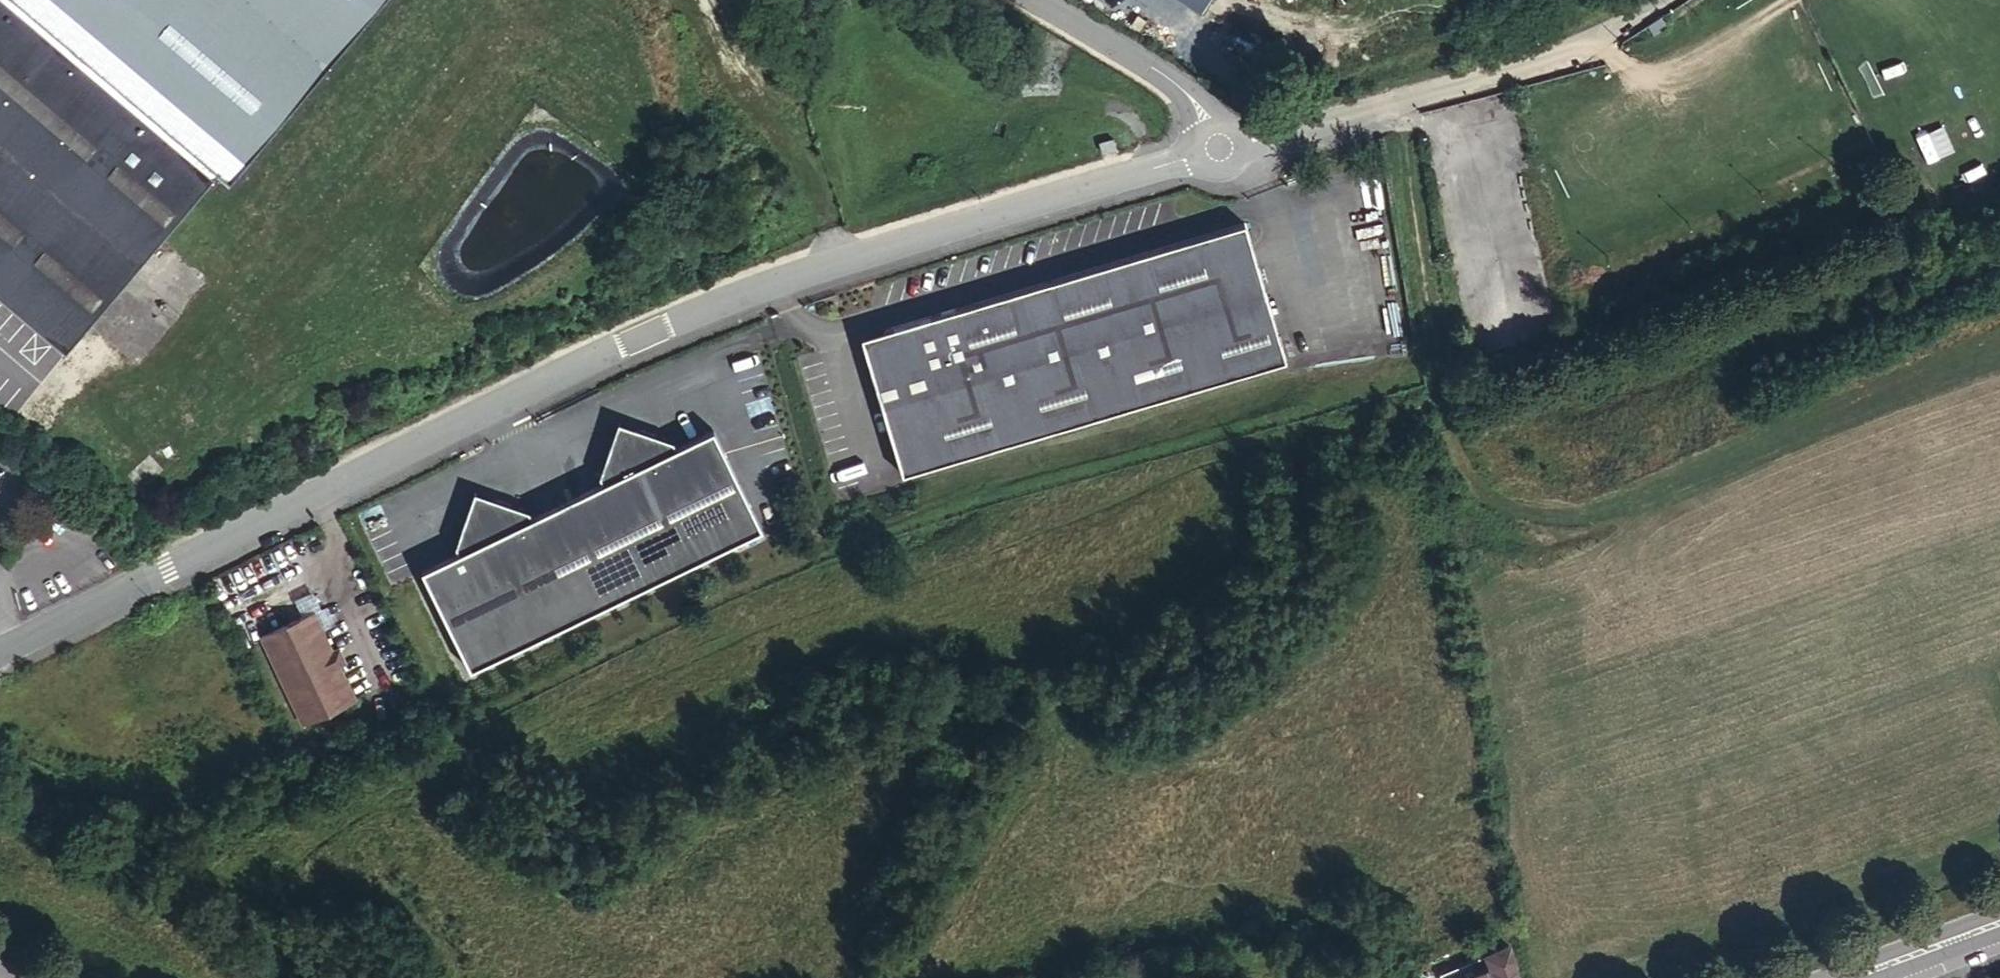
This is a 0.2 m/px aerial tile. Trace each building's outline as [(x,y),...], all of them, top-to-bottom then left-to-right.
[(21,0),(0,0),(0,285),(73,346),(221,169),(21,0)] [(221,169),(231,177),(381,0),(21,0),(221,169)] [(1202,13),(1211,0),(1182,0),(1202,13)] [(1246,230),(867,343),(906,483),(1286,370),(1246,230)] [(425,578),(475,678),(767,536),(718,435),(680,453),(677,447),(643,435),(616,448),(604,483),(607,489),(536,524),(533,517),(499,505),(472,519),(460,553),(463,559),(425,578)] [(316,618),(263,643),(306,732),(359,707),(316,618)] [(1507,946),(1446,970),(1449,977),(1464,977),(1480,971),(1481,972),(1497,965),(1500,972),(1515,966),(1507,946)] [(1464,977),(1517,977),(1515,966),(1500,972),(1497,965),(1481,972),(1480,971),(1464,977)]
